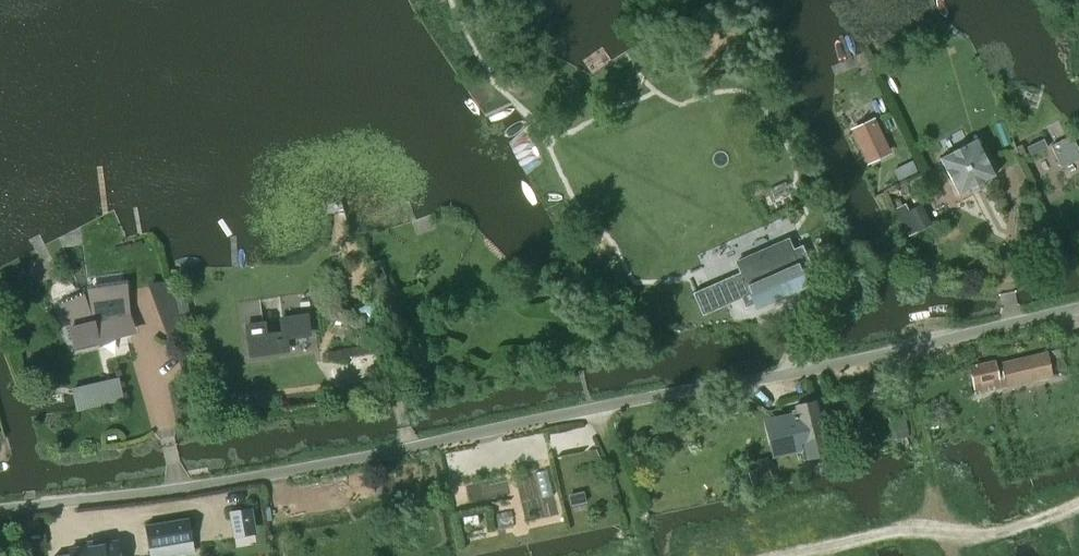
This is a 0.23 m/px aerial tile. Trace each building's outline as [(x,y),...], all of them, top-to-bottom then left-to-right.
[(868,161),(888,152),(873,120),(854,130),(868,161)] [(1049,146),(1060,167),(1078,158),(1078,152),(1071,135),(1049,146)] [(958,194),(994,175),(976,139),(940,158),(958,194)] [(1042,139),(1025,147),(1030,156),(1046,148),(1042,139)] [(907,211),(904,204),(894,209),(907,236),(910,234),(930,225),(921,204),(907,211)] [(745,310),(755,306),(756,308),(808,285),(801,271),(811,267),(802,245),(792,249),(778,255),(773,244),(735,260),(740,271),(730,276),(745,310)] [(369,264),(376,280),(385,277),(378,260),(369,264)] [(726,304),(716,282),(693,293),(702,315),(726,304)] [(116,334),(115,330),(131,326),(127,315),(124,288),(88,293),(89,302),(83,304),(81,297),(60,306),(68,324),(74,351),(96,346),(95,340),(116,334)] [(168,324),(177,322),(170,291),(152,296),(161,320),(161,321),(161,322),(162,322),(162,323),(163,323),(164,323),(164,324),(165,324),(166,324),(167,324),(168,324)] [(173,298),(177,315),(188,313),(184,295),(173,298)] [(246,325),(250,355),(283,351),(281,340),(285,339),(285,337),(309,334),(306,315),(280,318),(282,331),(265,333),(263,323),(246,325)] [(1052,375),(1047,352),(1000,363),(1001,368),(996,369),(994,361),(969,367),(975,393),(1052,375)] [(74,390),(79,410),(122,399),(117,380),(74,390)] [(827,453),(815,401),(795,405),(797,414),(793,415),(796,429),(800,427),(803,439),(799,440),(803,459),(827,453)] [(904,415),(890,418),(895,441),(910,437),(904,415)] [(750,488),(803,474),(797,449),(744,463),(750,488)] [(570,495),(572,505),(585,502),(582,492),(570,495)] [(230,511),(233,531),(254,527),(251,507),(230,511)] [(144,526),(148,548),(191,540),(187,518),(144,526)] [(69,548),(70,555),(119,555),(116,540),(69,548)]
